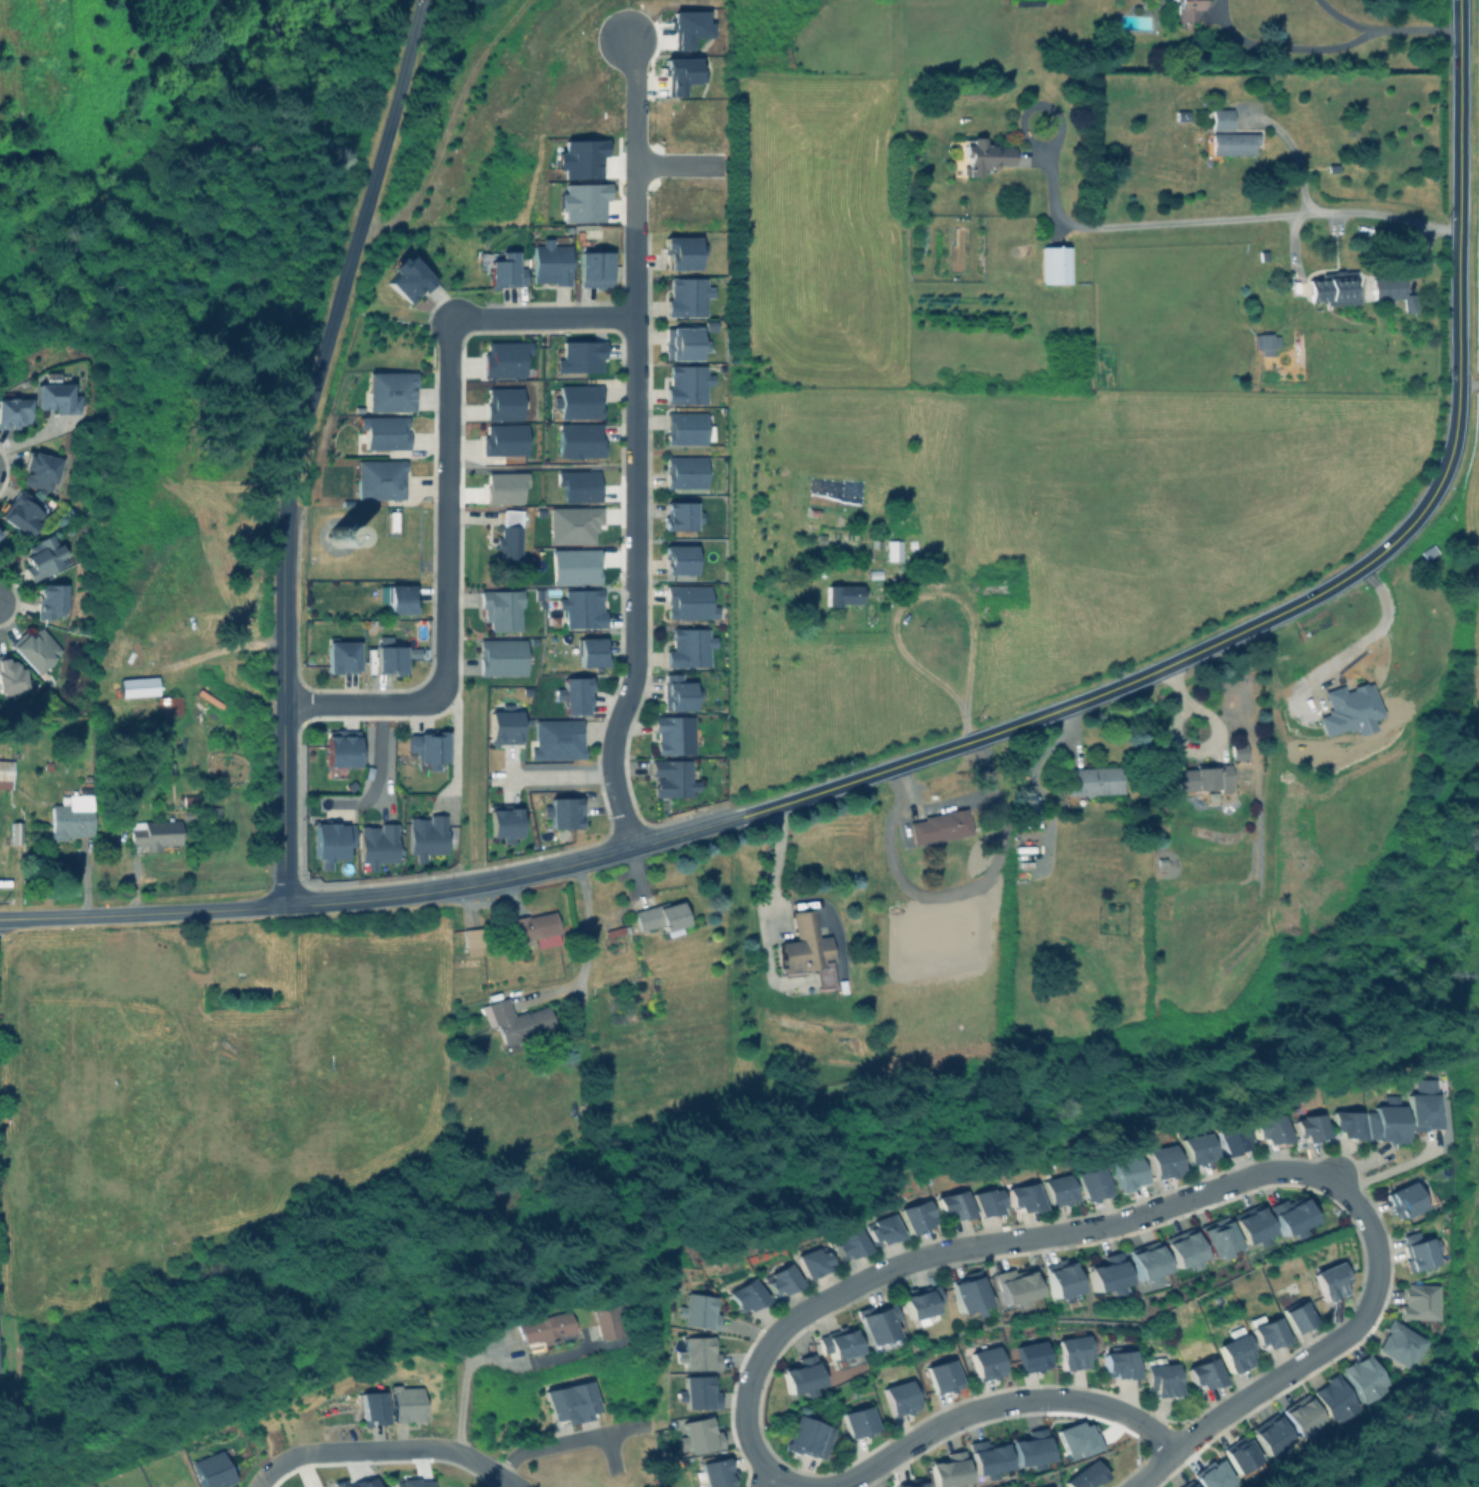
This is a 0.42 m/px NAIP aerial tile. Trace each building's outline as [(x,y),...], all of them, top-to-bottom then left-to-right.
[(1194,10),(1200,10),(1200,0),(1175,0),(1175,22),(1194,22),(1194,10)] [(700,58),(663,58),(663,75),(669,75),(669,96),(685,96),(685,83),(706,83),(706,69),(699,69),(700,58)] [(1232,109),(1211,109),(1211,130),(1231,130),(1232,109)] [(1256,133),(1210,133),(1210,155),(1256,155),(1256,133)] [(601,178),(601,155),(605,155),(604,139),(561,140),(562,152),(555,152),(555,170),(562,169),(562,178),(601,178)] [(563,222),(604,222),(603,200),(609,200),(609,183),(562,184),(562,193),(557,193),(557,211),(563,211),(563,222)] [(697,270),(698,255),(705,255),(705,244),(698,244),(698,237),(662,236),(662,249),(666,250),(666,269),(697,270)] [(570,246),(551,245),(551,239),(539,238),(539,246),(532,245),(531,283),(569,284),(570,246)] [(1041,284),(1070,284),(1069,246),(1040,247),(1041,284)] [(515,251),(497,251),(497,260),(488,260),(489,288),(525,287),(524,268),(516,268),(515,251)] [(577,251),(578,288),(611,287),(610,251),(577,251)] [(421,293),(434,281),(407,255),(401,261),(397,257),(386,268),(392,274),(385,282),(407,303),(419,291),(421,293)] [(1357,304),(1355,270),(1317,272),(1317,279),(1309,280),(1310,302),(1323,301),(1323,305),(1357,304)] [(1414,312),(1413,294),(1403,294),(1403,277),(1372,277),(1372,300),(1402,299),(1402,312),(1414,312)] [(705,278),(667,278),(667,316),(705,316),(705,298),(713,298),(712,287),(705,287),(705,278)] [(708,352),(708,340),(700,341),(700,327),(663,328),(664,360),(700,360),(699,352),(708,352)] [(1271,348),(1278,347),(1278,334),(1253,335),(1253,349),(1259,349),(1260,356),(1271,355),(1271,348)] [(530,341),(485,342),(485,352),(481,352),(482,378),(524,377),(523,355),(530,355),(530,341)] [(603,341),(561,341),(561,359),(554,359),(554,372),(602,372),(603,341)] [(705,404),(705,385),(712,385),(712,374),(705,374),(705,365),(667,366),(667,404),(705,404)] [(414,412),(415,373),(366,372),(366,411),(414,412)] [(32,384),(33,409),(54,409),(54,413),(79,413),(79,395),(70,396),(69,384),(65,384),(65,374),(40,375),(40,384),(32,384)] [(601,418),(600,385),(557,386),(557,397),(550,397),(551,408),(558,408),(558,419),(601,418)] [(521,388),(485,389),(485,420),(521,420),(521,388)] [(0,399),(0,428),(28,427),(27,398),(0,399)] [(705,413),(666,413),(665,443),(705,444),(705,413)] [(364,450),(407,449),(407,416),(356,417),(356,430),(364,429),(364,450)] [(601,424),(557,424),(558,458),(602,457),(601,424)] [(525,425),(482,425),(483,455),(526,455),(525,425)] [(54,491),(61,458),(25,451),(22,470),(25,470),(22,485),(54,491)] [(705,456),(665,457),(666,489),(705,488),(705,456)] [(355,500),(404,499),(403,460),(355,461),(355,500)] [(598,471),(556,472),(557,486),(562,486),(562,503),(599,502),(598,471)] [(527,472),(485,473),(486,504),(522,503),(522,487),(528,487),(527,472)] [(36,509),(40,502),(16,490),(0,520),(31,537),(44,513),(36,509)] [(663,530),(694,531),(694,523),(701,523),(702,512),(694,512),(695,502),(663,502),(663,530)] [(594,544),(594,525),(601,525),(601,507),(548,508),(549,544),(594,544)] [(521,527),(500,526),(499,558),(520,559),(521,527)] [(30,582),(67,565),(53,533),(22,548),(30,564),(23,567),(30,582)] [(345,533),(333,534),(333,546),(346,546),(345,533)] [(901,540),(887,540),(886,561),(901,561),(901,540)] [(694,574),(694,546),(662,545),(662,559),(665,559),(665,574),(694,574)] [(552,584),(599,583),(598,549),(551,550),(552,584)] [(36,618),(64,619),(65,585),(37,584),(36,618)] [(665,619),(716,619),(717,606),(709,606),(710,586),(666,585),(665,619)] [(859,605),(859,595),(863,595),(863,586),(825,585),(825,605),(859,605)] [(601,611),(600,589),(563,590),(564,599),(557,599),(557,610),(564,610),(564,629),(604,628),(604,611),(601,611)] [(520,632),(520,591),(478,590),(478,610),(483,610),(482,621),(488,622),(488,631),(520,632)] [(28,637),(23,632),(9,645),(36,675),(62,651),(40,627),(28,637)] [(708,628),(670,629),(671,650),(665,650),(665,668),(707,667),(707,648),(715,648),(715,637),(708,637),(708,628)] [(605,638),(576,638),(577,667),(606,667),(605,638)] [(524,639),(477,640),(477,676),(524,676),(524,639)] [(326,642),(326,674),(358,673),(357,642),(326,642)] [(403,646),(375,646),(376,674),(404,674),(403,646)] [(17,669),(16,660),(7,661),(6,655),(0,656),(0,696),(17,694),(17,692),(27,690),(24,668),(17,669)] [(663,711),(692,711),(692,701),(699,701),(699,689),(692,689),(692,682),(681,682),(681,673),(662,674),(663,711)] [(119,678),(119,697),(157,696),(156,677),(119,678)] [(564,715),(590,714),(589,677),(562,678),(562,689),(553,689),(554,700),(563,700),(564,715)] [(1379,716),(1369,682),(1342,690),(1341,686),(1322,692),(1328,712),(1315,715),(1322,737),(1352,728),(1354,735),(1372,729),(1369,719),(1379,716)] [(157,715),(181,714),(180,696),(156,697),(157,715)] [(489,744),(520,744),(519,710),(488,711),(489,744)] [(692,754),(692,716),(654,717),(654,755),(692,754)] [(581,720),(533,720),(534,748),(528,748),(528,759),(582,759),(581,720)] [(357,767),(358,731),(326,730),(325,766),(357,767)] [(406,753),(417,753),(417,763),(427,763),(427,771),(438,771),(438,763),(445,763),(445,733),(406,733),(406,753)] [(1230,745),(1231,760),(1245,759),(1245,744),(1230,745)] [(10,789),(11,760),(0,760),(0,789),(10,789)] [(689,760),(652,761),(652,797),(689,796),(689,790),(698,790),(698,781),(690,782),(689,760)] [(1205,790),(1206,803),(1230,802),(1229,766),(1175,768),(1176,791),(1205,790)] [(1120,794),(1119,767),(1063,768),(1064,795),(1120,794)] [(92,795),(67,794),(67,805),(49,805),(49,840),(72,840),(72,836),(91,836),(92,795)] [(549,829),(582,828),(582,797),(549,798),(549,806),(542,806),(542,817),(549,817),(549,829)] [(519,808),(488,809),(488,837),(500,837),(500,843),(512,843),(512,837),(519,837),(519,808)] [(970,836),(967,811),(908,819),(911,844),(970,836)] [(445,815),(428,815),(428,818),(408,818),(407,854),(415,854),(415,862),(423,863),(423,854),(444,854),(445,815)] [(130,845),(144,844),(144,852),(159,851),(159,846),(180,846),(179,820),(129,822),(130,845)] [(313,859),(320,859),(320,870),(330,870),(330,859),(344,859),(345,847),(353,847),(354,824),(314,823),(313,859)] [(359,826),(358,863),(365,863),(365,871),(374,871),(374,862),(396,863),(396,823),(379,823),(379,827),(359,826)] [(662,932),(686,925),(680,901),(666,905),(665,902),(631,911),(636,931),(660,925),(662,932)] [(834,990),(829,936),(816,937),(813,909),(791,911),(793,941),(777,942),(780,977),(800,975),(799,972),(815,970),(817,991),(834,990)] [(535,948),(559,944),(553,911),(509,919),(513,942),(533,938),(535,948)] [(481,955),(480,928),(462,929),(463,956),(481,955)] [(546,1005),(512,1015),(507,998),(480,1005),(486,1026),(495,1023),(501,1043),(553,1028),(546,1005)] [(1442,1079),(1420,1079),(1420,1094),(1412,1094),(1412,1130),(1443,1130),(1442,1079)] [(1379,1108),(1407,1107),(1408,1138),(1379,1138),(1379,1108)] [(1334,1111),(1363,1112),(1362,1141),(1333,1140),(1334,1111)] [(1255,1122),(1283,1115),(1289,1144),(1262,1150),(1255,1122)] [(1294,1120),(1322,1117),(1325,1143),(1298,1147),(1294,1120)] [(1219,1136),(1247,1129),(1252,1150),(1224,1157),(1219,1136)] [(1182,1141),(1210,1133),(1218,1161),(1190,1169),(1182,1141)] [(1149,1151),(1174,1145),(1181,1175),(1155,1181),(1149,1151)] [(1113,1165),(1138,1159),(1145,1188),(1120,1194),(1113,1165)] [(1078,1176),(1105,1169),(1112,1198),(1085,1204),(1078,1176)] [(1041,1181),(1068,1175),(1075,1204),(1048,1210),(1041,1181)] [(1424,1208),(1413,1181),(1384,1193),(1396,1220),(1424,1208)] [(1007,1190),(1035,1184),(1042,1213),(1014,1219),(1007,1190)] [(971,1196),(997,1189),(1003,1214),(978,1221),(971,1196)] [(936,1200),(963,1192),(970,1219),(943,1227),(936,1200)] [(1278,1236),(1288,1232),(1291,1238),(1301,1234),(1298,1227),(1311,1222),(1302,1198),(1284,1204),(1282,1199),(1266,1205),(1278,1236)] [(898,1212),(926,1202),(935,1228),(907,1238),(898,1212)] [(1257,1203),(1228,1214),(1240,1245),(1253,1240),(1254,1243),(1271,1236),(1257,1203)] [(865,1225),(890,1216),(899,1240),(873,1249),(865,1225)] [(1234,1246),(1224,1216),(1195,1226),(1205,1257),(1214,1254),(1216,1260),(1226,1256),(1224,1250),(1234,1246)] [(1172,1269),(1186,1263),(1188,1268),(1194,1266),(1192,1260),(1200,1257),(1189,1228),(1161,1238),(1172,1269)] [(832,1241),(857,1230),(867,1253),(842,1264),(832,1241)] [(1439,1265),(1434,1238),(1403,1243),(1406,1259),(1404,1260),(1406,1271),(1439,1265)] [(1145,1283),(1154,1280),(1152,1274),(1163,1270),(1154,1242),(1125,1251),(1134,1281),(1144,1278),(1145,1283)] [(795,1257),(821,1247),(831,1271),(805,1281),(795,1257)] [(1124,1283),(1117,1254),(1083,1262),(1090,1292),(1105,1289),(1106,1295),(1117,1292),(1115,1285),(1124,1283)] [(1313,1270),(1321,1301),(1347,1294),(1344,1285),(1348,1283),(1342,1262),(1313,1270)] [(763,1277),(787,1265),(799,1287),(775,1300),(763,1277)] [(1028,1266),(993,1274),(999,1305),(1010,1303),(1011,1309),(1022,1306),(1020,1299),(1034,1296),(1028,1266)] [(1042,1274),(1069,1267),(1077,1297),(1050,1304),(1042,1274)] [(727,1295),(752,1279),(767,1302),(741,1318),(727,1295)] [(948,1288),(977,1279),(986,1308),(957,1317),(948,1288)] [(1402,1319),(1440,1320),(1441,1285),(1403,1283),(1402,1319)] [(900,1296),(934,1286),(938,1301),(929,1303),(933,1316),(909,1323),(900,1296)] [(717,1315),(714,1314),(717,1298),(687,1293),(681,1325),(715,1331),(717,1315)] [(592,1302),(598,1344),(622,1341),(615,1299),(592,1302)] [(1314,1323),(1302,1300),(1280,1311),(1292,1334),(1314,1323)] [(854,1316),(890,1304),(894,1318),(887,1321),(893,1340),(866,1350),(854,1316)] [(574,1333),(570,1312),(518,1322),(522,1344),(540,1341),(541,1345),(559,1342),(558,1336),(574,1333)] [(1249,1325),(1256,1350),(1285,1342),(1278,1317),(1249,1325)] [(1408,1360),(1414,1363),(1427,1340),(1392,1319),(1374,1350),(1404,1368),(1408,1360)] [(823,1343),(849,1332),(858,1356),(832,1366),(823,1343)] [(1225,1373),(1254,1365),(1245,1334),(1216,1342),(1225,1373)] [(714,1337),(684,1337),(684,1351),(677,1352),(677,1363),(684,1362),(684,1370),(718,1369),(718,1353),(714,1353),(714,1337)] [(1056,1343),(1085,1337),(1089,1361),(1082,1362),(1084,1369),(1062,1374),(1056,1343)] [(1014,1347),(1039,1342),(1046,1370),(1021,1375),(1014,1347)] [(970,1355),(996,1348),(1003,1377),(977,1383),(970,1355)] [(1362,1403),(1389,1387),(1367,1352),(1341,1368),(1362,1403)] [(1106,1356),(1132,1353),(1136,1381),(1124,1382),(1122,1378),(1109,1380),(1106,1356)] [(820,1385),(813,1356),(779,1365),(786,1395),(801,1391),(803,1397),(813,1394),(812,1387),(820,1385)] [(1195,1392),(1222,1382),(1213,1357),(1186,1367),(1195,1392)] [(924,1370),(951,1361),(959,1386),(932,1395),(924,1370)] [(1177,1395),(1175,1364),(1144,1366),(1145,1388),(1152,1388),(1153,1397),(1177,1395)] [(1311,1389),(1331,1425),(1359,1410),(1338,1374),(1311,1389)] [(717,1409),(717,1391),(713,1391),(713,1375),(683,1376),(683,1391),(676,1391),(676,1402),(683,1402),(683,1409),(717,1409)] [(563,1424),(589,1419),(588,1413),(597,1411),(591,1380),(544,1390),(550,1421),(562,1419),(563,1424)] [(881,1390),(907,1382),(917,1412),(891,1420),(881,1390)] [(421,1386),(391,1387),(392,1423),(423,1421),(421,1386)] [(383,1392),(361,1392),(362,1425),(384,1425),(383,1392)] [(1316,1433),(1313,1427),(1323,1421),(1307,1393),(1281,1408),(1301,1442),(1316,1433)] [(840,1416),(868,1408),(875,1432),(847,1440),(840,1416)] [(1266,1458),(1295,1443),(1279,1412),(1250,1428),(1266,1458)] [(784,1443),(796,1413),(832,1429),(820,1458),(784,1443)] [(721,1449),(718,1430),(713,1431),(711,1416),(681,1420),(683,1436),(677,1437),(679,1448),(686,1447),(687,1453),(721,1449)] [(1007,1438),(1042,1431),(1048,1458),(1013,1465),(1007,1438)] [(1221,1449),(1237,1476),(1261,1460),(1244,1434),(1221,1449)] [(969,1450),(1001,1443),(1006,1467),(974,1474),(969,1450)] [(966,1481),(937,1486),(932,1486),(927,1461),(945,1457),(944,1452),(959,1449),(966,1481)] [(220,1450),(191,1461),(201,1486),(220,1486),(233,1482),(220,1450)] [(733,1485),(724,1486),(702,1486),(696,1463),(727,1456),(733,1485)] [(1106,1477),(1095,1459),(1063,1480),(1067,1486),(1091,1486),(1106,1477)] [(373,1476),(344,1484),(342,1479),(331,1482),(332,1486),(376,1486),(373,1476)]
